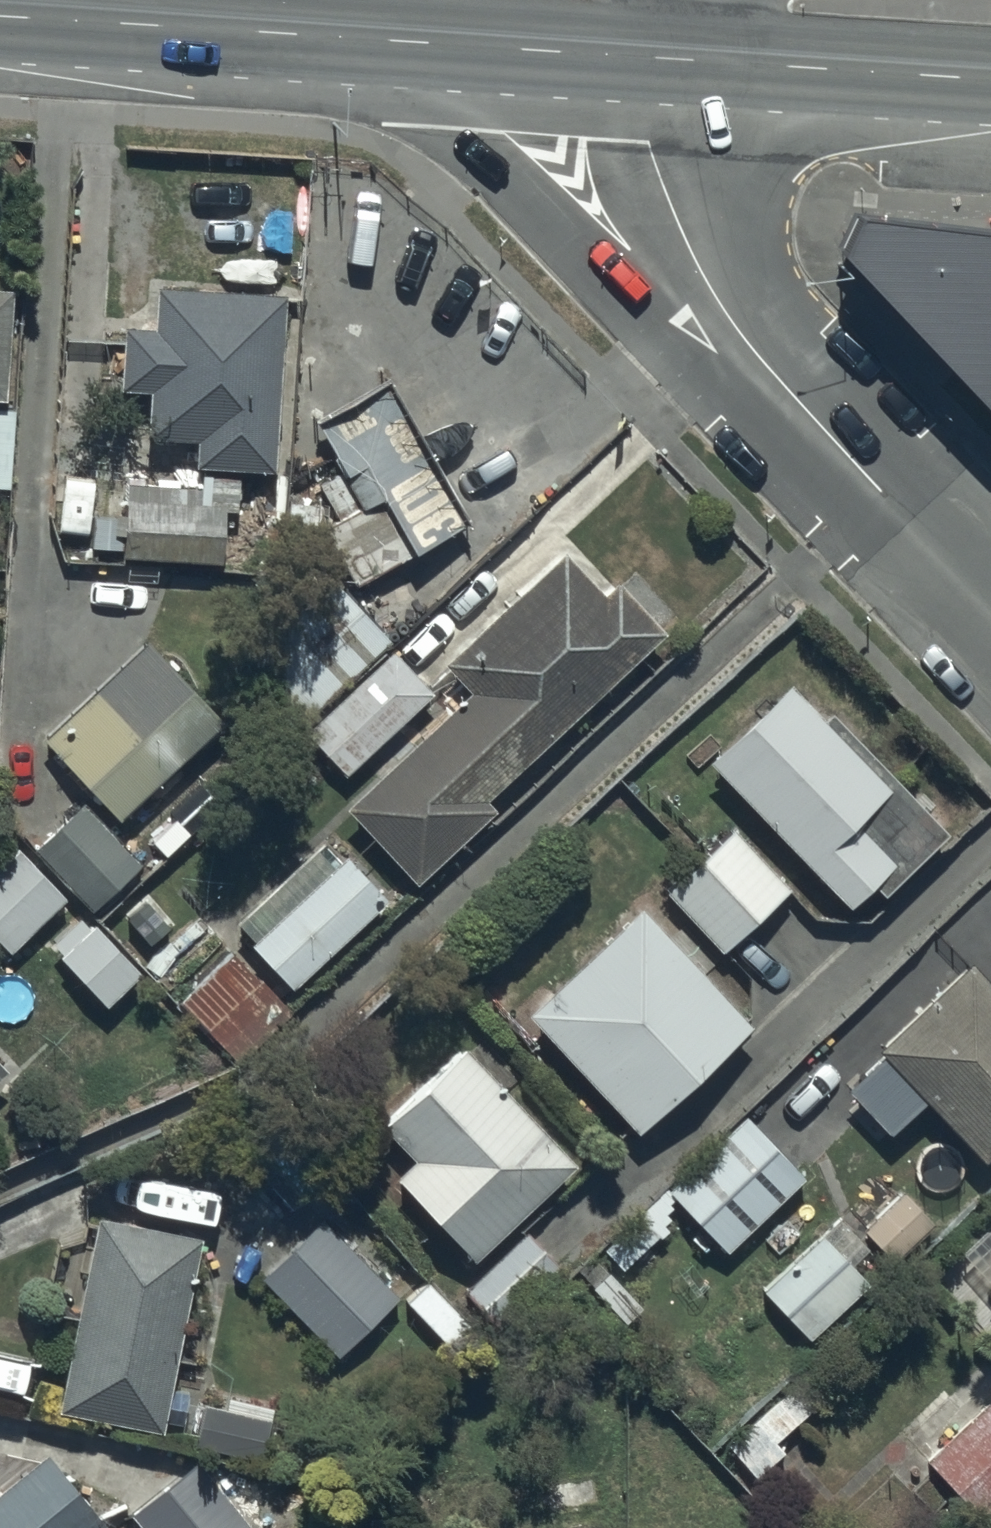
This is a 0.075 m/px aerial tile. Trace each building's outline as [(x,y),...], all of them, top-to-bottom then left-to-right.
[(839,199),(833,219),(990,392),(990,219),(839,199)] [(5,403),(11,290),(0,290),(0,402),(5,403)] [(285,295),(157,292),(156,333),(122,332),(120,396),(147,397),(146,442),(194,443),(193,468),(280,470),(285,295)] [(472,524),(388,381),(315,424),(344,473),(319,488),(339,522),(324,530),(359,590),(472,524)] [(201,489),(127,485),(124,561),(220,566),(222,527),(237,528),(236,540),(259,541),(261,513),(238,512),(240,482),(201,480),(201,489)] [(470,696),(345,811),(415,887),(495,814),(485,803),(667,636),(619,584),(604,598),(564,555),(443,666),(470,696)] [(303,722),(387,643),(327,579),(243,658),(303,722)] [(223,724),(146,643),(41,743),(118,824),(223,724)] [(431,695),(391,654),(305,737),(345,778),(431,695)] [(825,720),(791,683),(706,761),(845,913),(874,887),(884,898),(946,841),(830,715),(825,720)] [(129,854),(83,804),(34,849),(80,899),(129,854)] [(740,827),(666,895),(721,956),(796,887),(740,827)] [(387,906),(328,839),(232,923),(290,990),(387,906)] [(0,863),(0,947),(9,957),(58,911),(7,856),(0,863)] [(755,1031),(638,910),(526,1018),(637,1133),(755,1031)] [(85,914),(50,946),(106,1008),(141,976),(85,914)] [(293,1014),(230,950),(176,1003),(239,1067),(293,1014)] [(969,961),(875,1052),(881,1058),(849,1089),(893,1134),(926,1103),(985,1164),(990,1159),(990,983),(969,961)] [(574,1167),(464,1052),(384,1132),(414,1164),(395,1182),(472,1263),(574,1167)] [(804,1180),(747,1118),(670,1191),(725,1252),(804,1180)] [(901,1192),(861,1230),(893,1263),(933,1225),(901,1192)] [(397,1300),(322,1221),(262,1278),(337,1357),(397,1300)] [(202,1243),(98,1223),(59,1415),(163,1436),(202,1243)] [(984,1228),(960,1252),(990,1283),(990,1235),(984,1228)] [(560,1271),(524,1234),(464,1293),(499,1329),(560,1271)] [(870,1287),(821,1238),(763,1291),(811,1342),(870,1287)] [(594,1256),(576,1272),(625,1326),(643,1309),(594,1256)] [(429,1283),(405,1304),(444,1348),(468,1326),(429,1283)] [(224,1409),(203,1404),(192,1449),(262,1465),(275,1409),(227,1397),(224,1409)] [(988,1404),(929,1464),(986,1525),(990,1520),(990,1408),(988,1404)] [(44,1458),(0,1494),(0,1527),(100,1527),(101,1527),(44,1458)] [(197,1463),(130,1515),(140,1527),(251,1527),(197,1463)]
